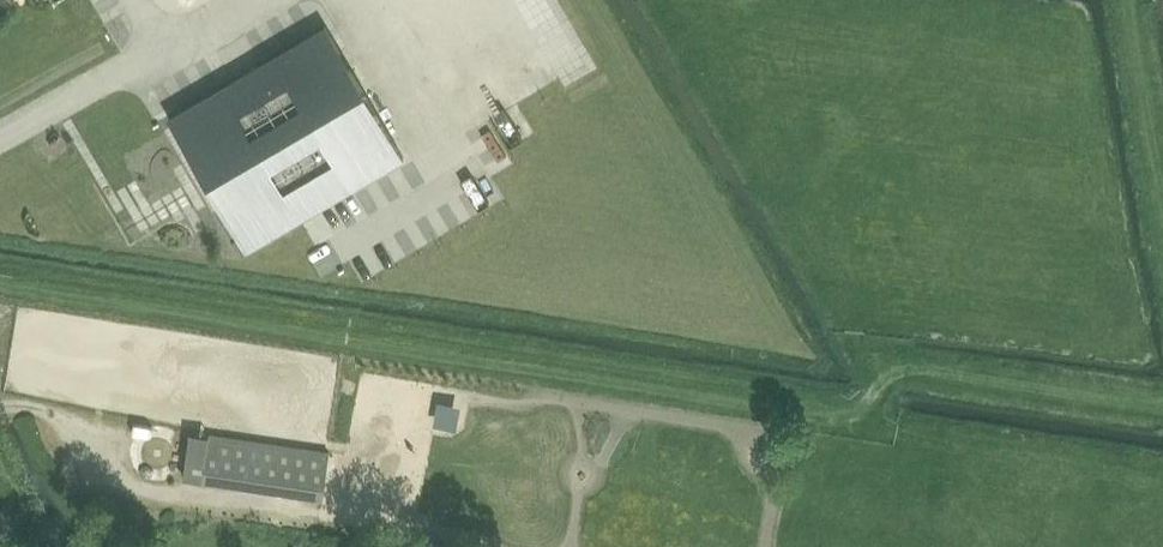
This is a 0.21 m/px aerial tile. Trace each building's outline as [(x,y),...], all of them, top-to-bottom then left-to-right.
[(174,118),(199,161),(251,248),(405,157),(328,26),(174,118)] [(442,190),(451,217),(480,208),(471,181),(442,190)] [(204,477),(322,495),(328,452),(210,434),(204,477)]
